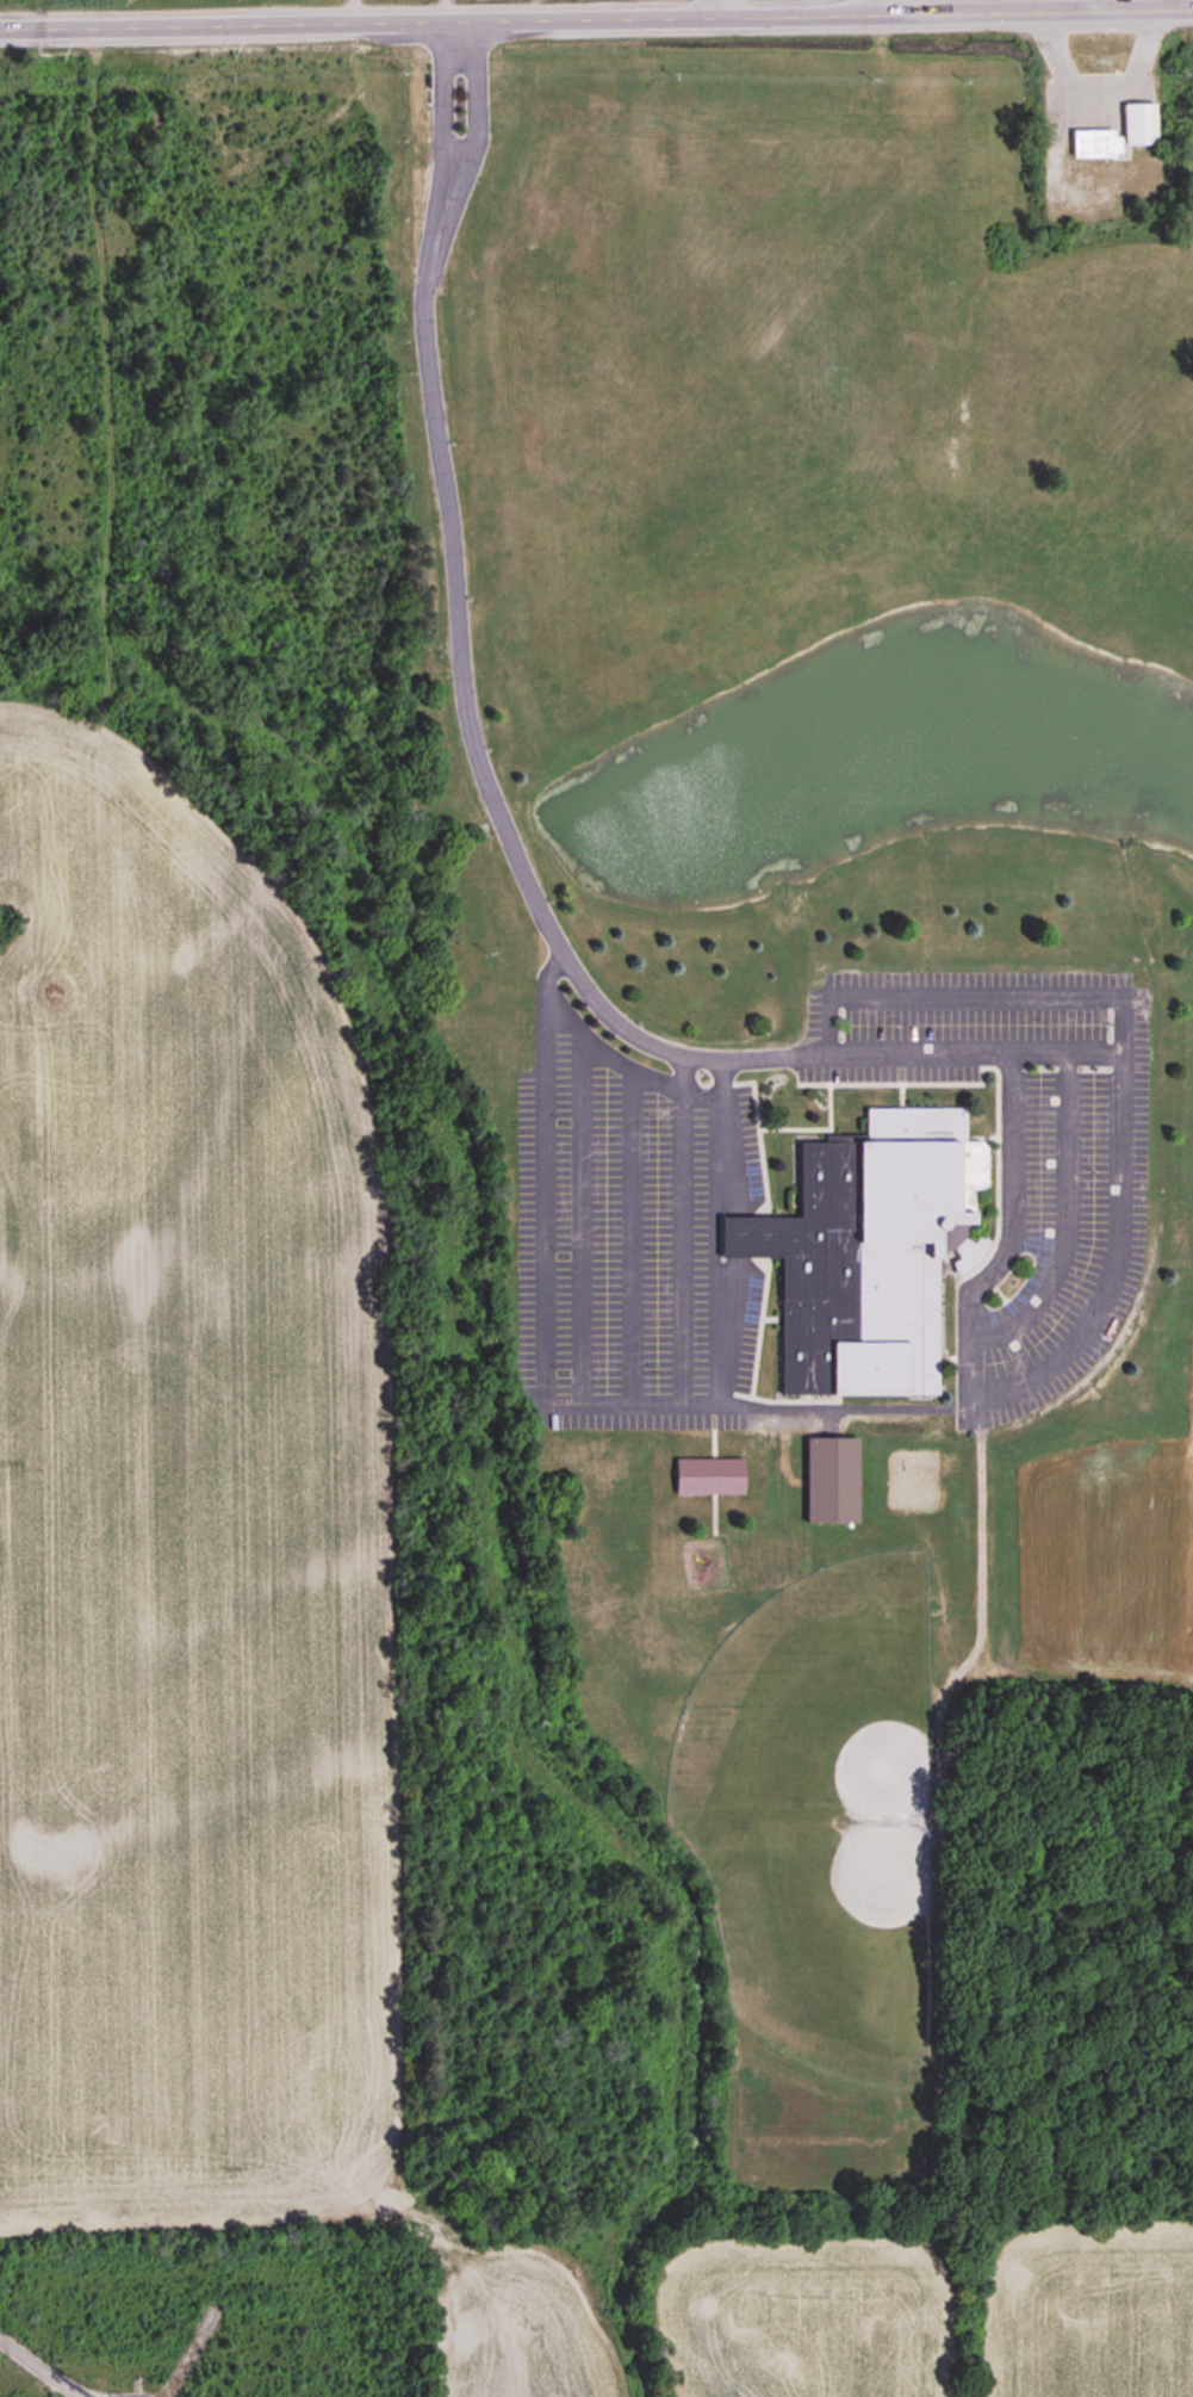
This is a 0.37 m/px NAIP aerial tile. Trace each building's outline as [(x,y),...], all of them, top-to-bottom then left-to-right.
[(1123,144),(1155,144),(1155,103),(1123,103),(1123,144)] [(1071,157),(1111,157),(1111,129),(1071,129),(1071,157)] [(938,1397),(939,1251),(970,1252),(971,1189),(984,1189),(985,1143),(965,1143),(965,1110),(866,1109),(865,1143),(853,1143),(799,1142),(799,1219),(721,1218),(720,1259),(782,1259),(781,1396),(938,1397)] [(806,1525),(857,1525),(857,1440),(806,1440),(806,1525)] [(743,1460),(675,1460),(675,1496),(743,1496),(743,1460)]
